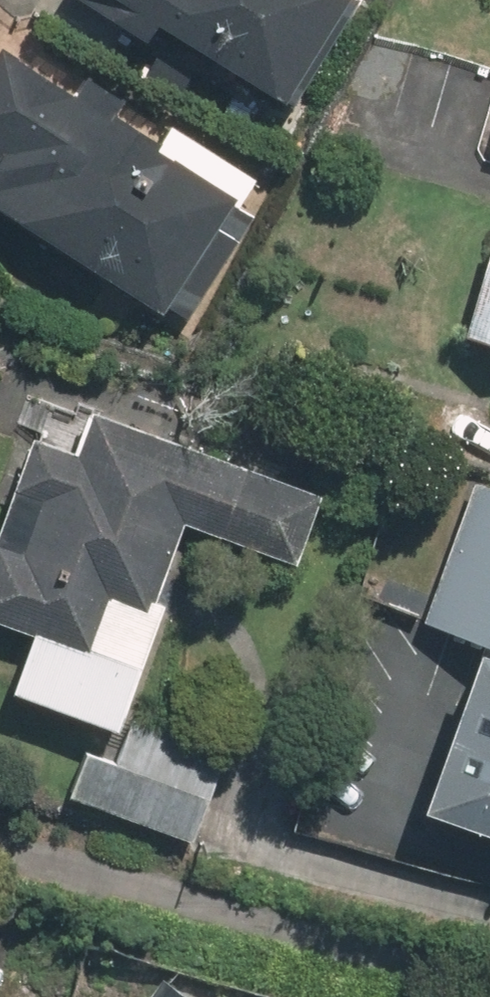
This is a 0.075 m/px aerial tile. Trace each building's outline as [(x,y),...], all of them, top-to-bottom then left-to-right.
[(299,95),(356,0),(107,0),(160,32),(169,16),(299,95)] [(0,80),(0,194),(195,319),(278,190),(30,32),(0,80)] [(475,331),(489,335),(489,279),(475,331)] [(44,438),(0,555),(0,615),(41,631),(21,685),(125,725),(172,599),(164,596),(193,517),(302,558),(328,489),(102,404),(83,452),(44,438)] [(442,623),(489,636),(489,477),(483,476),(442,623)] [(443,806),(489,823),(489,678),(443,806)] [(75,726),(57,790),(186,827),(204,763),(75,726)] [(21,981),(0,974),(0,996),(16,996),(21,981)] [(158,974),(141,996),(190,996),(158,974)]
